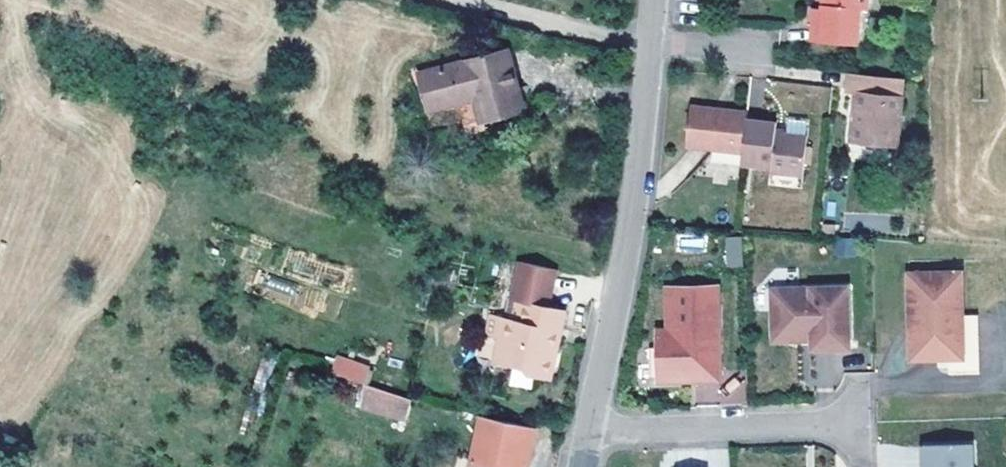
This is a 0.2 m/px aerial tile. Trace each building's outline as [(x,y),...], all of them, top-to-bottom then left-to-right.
[(859,7),(867,8),(868,0),(824,0),(823,10),(822,23),(812,22),(811,41),(857,44),(859,7)] [(822,23),(823,10),(813,9),(812,22),(822,23)] [(523,109),(507,50),(420,74),(430,109),(476,97),(482,120),(523,109)] [(897,147),(904,79),(849,73),(847,91),(858,93),(853,142),(897,147)] [(482,120),(476,97),(430,109),(420,74),(412,76),(421,111),(427,134),(435,132),(450,128),(482,120)] [(743,152),(746,119),(747,111),(692,106),(687,146),(743,152)] [(803,175),(807,135),(776,132),(777,122),(746,119),(743,152),(741,164),(771,167),(770,172),(803,175)] [(485,130),(482,120),(450,128),(452,139),(485,130)] [(676,233),(676,251),(706,251),(706,234),(676,233)] [(741,267),(741,236),(724,237),(725,267),(741,267)] [(855,254),(856,239),(838,238),(837,253),(855,254)] [(512,299),(523,301),(519,321),(506,318),(490,315),(486,334),(500,337),(495,360),(526,367),(531,374),(551,378),(566,311),(548,307),(556,269),(520,261),(512,299)] [(948,359),(946,272),(908,273),(910,360),(948,359)] [(264,298),(290,303),(294,284),(268,280),(264,298)] [(719,379),(718,286),(667,287),(668,330),(657,330),(658,381),(719,379)] [(850,348),(848,286),(776,288),(771,293),(773,337),(778,341),(796,341),(801,336),(811,335),(811,340),(812,349),(850,348)] [(519,321),(523,301),(512,299),(511,298),(506,318),(519,321)] [(364,386),(371,366),(336,354),(329,373),(364,386)] [(743,380),(693,384),(694,405),(745,402),(743,380)] [(357,408),(403,423),(411,400),(365,385),(357,408)] [(535,428),(481,416),(470,466),(527,466),(535,428)] [(972,444),(922,445),(923,466),(973,466),(972,444)]
